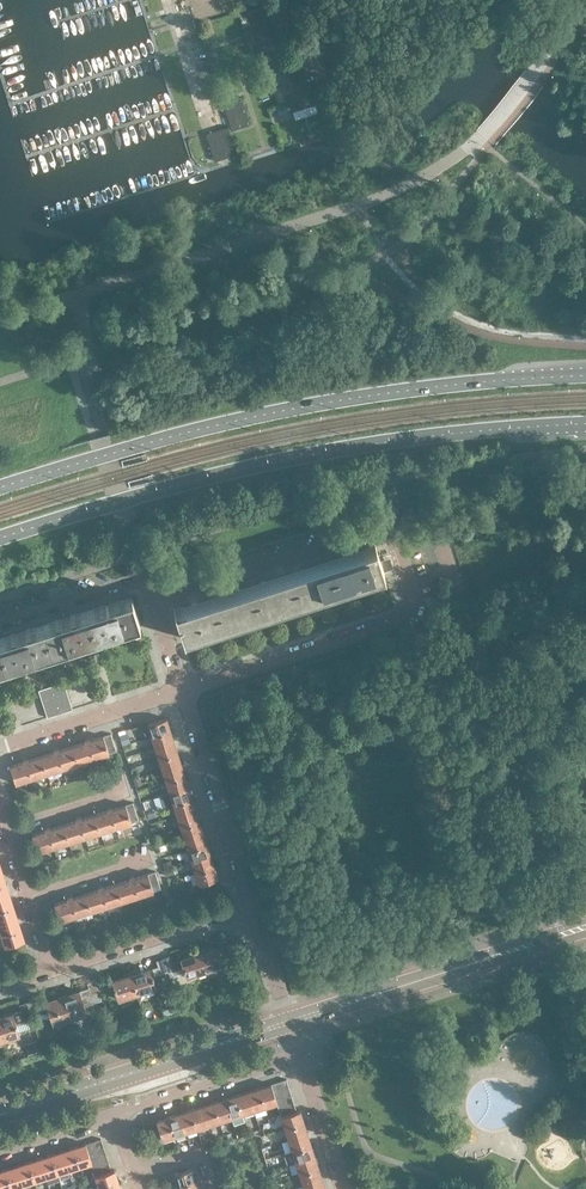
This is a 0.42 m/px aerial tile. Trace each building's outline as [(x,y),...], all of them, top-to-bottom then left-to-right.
[(292,102),(296,117),(320,110),(315,95),(292,102)] [(250,124),(241,96),(223,102),(231,130),(250,124)] [(228,125),(206,133),(216,159),(238,151),(228,125)] [(461,521),(459,514),(445,518),(447,524),(461,521)] [(183,637),(374,576),(384,573),(375,545),(184,606),(185,609),(175,612),(183,637)] [(139,622),(131,596),(87,610),(95,636),(112,631),(113,634),(124,630),(123,627),(139,622)] [(95,636),(87,610),(43,624),(51,650),(68,645),(69,648),(80,644),(79,641),(95,636)] [(43,624),(0,638),(0,643),(7,664),(23,659),(24,662),(35,659),(34,655),(51,650),(43,624)] [(66,689),(64,682),(51,686),(53,693),(66,689)] [(53,693),(51,686),(38,690),(41,697),(53,693)] [(68,695),(66,689),(53,693),(55,699),(68,695)] [(55,699),(53,693),(41,697),(43,703),(55,699)] [(70,702),(68,695),(55,699),(57,706),(70,702)] [(57,706),(55,699),(43,703),(45,710),(57,706)] [(72,709),(70,702),(57,706),(60,713),(72,709)] [(60,713),(57,706),(45,710),(47,717),(60,713)] [(170,729),(166,717),(147,724),(151,735),(170,729)] [(124,742),(130,740),(127,728),(121,730),(124,742)] [(174,741),(170,729),(151,735),(154,747),(174,741)] [(116,750),(113,739),(111,733),(103,735),(109,753),(117,750),(116,750)] [(109,753),(103,735),(90,739),(90,738),(84,740),(84,741),(72,745),(78,763),(87,760),(86,757),(98,754),(99,756),(109,753)] [(178,752),(174,741),(154,747),(158,758),(178,752)] [(78,763),(72,745),(59,749),(59,748),(53,750),(53,751),(41,755),(47,773),(56,770),(56,767),(67,763),(68,766),(78,763)] [(181,763),(178,752),(158,758),(162,770),(181,763)] [(47,773),(41,755),(28,759),(28,758),(22,760),(22,761),(10,765),(15,783),(25,780),(24,777),(36,773),(37,776),(47,773)] [(185,775),(181,763),(162,770),(165,781),(185,775)] [(188,786),(185,775),(165,781),(169,792),(188,786)] [(192,797),(188,786),(169,792),(173,804),(192,797)] [(196,809),(192,797),(173,804),(176,815),(196,809)] [(138,819),(133,802),(126,804),(131,822),(139,819),(138,819)] [(131,822),(126,804),(113,808),(112,807),(106,809),(107,810),(94,814),(100,832),(110,829),(109,826),(120,822),(121,825),(131,822)] [(199,820),(196,809),(176,815),(180,826),(199,820)] [(100,832),(94,814),(82,818),(81,817),(75,818),(76,820),(63,824),(68,842),(79,838),(78,836),(89,832),(90,835),(100,832)] [(203,832),(199,820),(180,826),(184,838),(203,832)] [(68,842),(63,824),(51,828),(50,826),(44,828),(45,830),(32,834),(38,852),(48,848),(47,846),(52,844),(58,842),(59,845),(68,842)] [(207,843),(203,832),(184,838),(187,849),(207,843)] [(211,854),(207,843),(187,849),(191,861),(211,854)] [(214,866),(211,854),(191,861),(195,872),(214,866)] [(218,877),(214,866),(195,872),(199,884),(218,877)] [(160,888),(155,871),(148,873),(153,891),(161,888),(160,888)] [(153,891),(148,873),(135,877),(134,876),(128,878),(129,879),(116,883),(122,901),(132,898),(131,895),(142,891),(143,894),(153,891)] [(6,882),(0,884),(0,897),(10,894),(6,882)] [(122,901),(116,883),(104,887),(103,886),(97,887),(98,889),(85,893),(91,911),(101,907),(100,905),(106,903),(111,901),(112,904),(122,901)] [(91,911),(85,893),(73,897),(72,895),(66,897),(67,899),(54,903),(60,920),(70,917),(69,915),(80,911),(81,914),(91,911)] [(10,894),(0,897),(0,909),(13,905),(10,894)] [(13,905),(0,909),(0,922),(17,917),(13,905)] [(17,917),(0,922),(0,930),(1,934),(21,928),(17,917)] [(24,940),(21,928),(1,934),(5,946),(24,940)] [(220,954),(236,949),(232,936),(225,938),(227,944),(218,947),(217,946),(199,952),(205,971),(224,965),(220,954)] [(205,971),(199,952),(181,958),(172,961),(170,955),(163,958),(167,971),(184,966),(187,977),(205,971)] [(153,976),(167,971),(163,958),(156,960),(158,966),(149,968),(131,974),(137,993),(155,987),(152,978),(154,977),(153,976)] [(137,993),(131,974),(113,979),(113,980),(104,983),(102,977),(95,980),(99,993),(114,988),(114,990),(116,990),(119,999),(137,993)] [(101,1000),(95,980),(87,982),(89,987),(94,1003),(101,1000)] [(87,1013),(80,991),(80,990),(63,995),(70,1018),(87,1013)] [(70,1018),(63,995),(45,1001),(53,1024),(70,1018)] [(39,1012),(36,1005),(35,999),(27,1001),(31,1015),(39,1012)] [(24,1018),(31,1016),(31,1015),(27,1001),(19,1004),(21,1010),(13,1012),(12,1012),(0,1016),(0,1036),(1,1040),(20,1034),(15,1021),(24,1018)] [(289,1086),(287,1080),(286,1078),(271,1083),(274,1091),(289,1086)] [(563,1096),(570,1082),(564,1080),(557,1094),(563,1096)] [(277,1102),(276,1099),(274,1091),(271,1083),(259,1087),(265,1106),(277,1102)] [(291,1094),(289,1086),(274,1091),(276,1099),(291,1094)] [(265,1106),(259,1087),(248,1090),(254,1110),(265,1106)] [(254,1110),(248,1090),(236,1094),(243,1113),(254,1110)] [(243,1113),(236,1094),(225,1098),(231,1117),(243,1113)] [(294,1102),(291,1094),(276,1099),(277,1102),(279,1107),(294,1102)] [(231,1117),(225,1098),(214,1101),(220,1121),(231,1117)] [(220,1121),(214,1101),(202,1105),(208,1124),(220,1121)] [(297,1110),(294,1102),(279,1107),(281,1115),(297,1110)] [(208,1124),(202,1105),(191,1109),(197,1128),(208,1124)] [(197,1128),(191,1109),(179,1112),(186,1132),(197,1128)] [(304,1121),(300,1109),(297,1110),(281,1115),(284,1127),(304,1121)] [(186,1132),(179,1112),(168,1116),(174,1135),(186,1132)] [(174,1135),(168,1116),(156,1120),(162,1139),(174,1135)] [(307,1132),(304,1121),(284,1127),(288,1139),(307,1132)] [(311,1144),(307,1132),(288,1139),(292,1150),(311,1144)] [(103,1146),(102,1141),(101,1138),(86,1143),(88,1151),(103,1146)] [(92,1162),(91,1159),(88,1151),(86,1143),(85,1143),(74,1146),(80,1166),(92,1162)] [(315,1155),(311,1144),(292,1150),(295,1161),(315,1155)] [(80,1166),(74,1146),(62,1150),(69,1169),(80,1166)] [(106,1154),(103,1146),(88,1151),(91,1159),(106,1154)] [(69,1169),(62,1150),(51,1154),(57,1173),(69,1169)] [(57,1173),(51,1154),(40,1157),(46,1177),(57,1173)] [(108,1162),(106,1154),(91,1159),(92,1162),(93,1167),(108,1162)] [(318,1166),(315,1155),(295,1161),(299,1173),(318,1166)] [(46,1177),(40,1157),(28,1161),(34,1180),(46,1177)] [(34,1180),(28,1161),(17,1165),(23,1184),(34,1180)] [(111,1170),(108,1162),(93,1167),(96,1175),(111,1170)] [(23,1184),(17,1165),(5,1168),(12,1188),(23,1184)] [(322,1178),(318,1166),(299,1173),(303,1184),(322,1178)] [(197,1179),(193,1167),(173,1173),(177,1185),(197,1179)] [(5,1168),(0,1170),(0,1188),(7,1188),(12,1188),(5,1168)] [(111,1170),(96,1175),(95,1175),(99,1187),(118,1181),(115,1169),(111,1170)] [(322,1178),(303,1184),(304,1188),(326,1188),(322,1178)] [(197,1179),(177,1185),(178,1188),(200,1188),(197,1179)] [(118,1181),(99,1187),(100,1188),(121,1188),(118,1181)]
